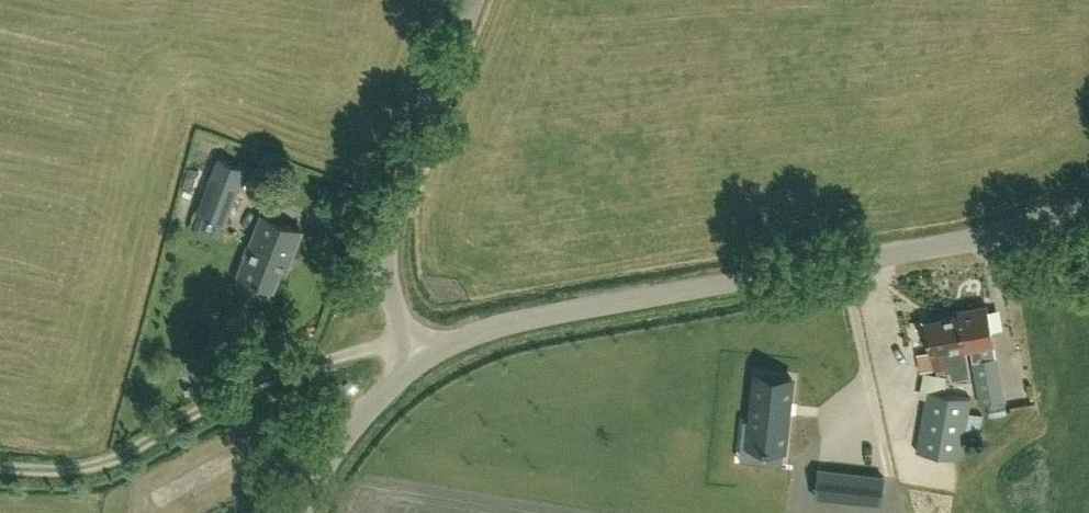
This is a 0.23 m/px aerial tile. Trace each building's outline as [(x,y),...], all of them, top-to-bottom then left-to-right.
[(219,156),(198,212),(225,222),(246,166),(219,156)] [(239,275),(241,275),(238,282),(240,290),(265,299),(269,297),(273,289),(286,257),(291,259),(303,230),(264,214),(239,275)] [(931,352),(919,354),(922,372),(951,366),(954,379),(971,376),(966,350),(971,349),(982,405),(1006,400),(988,306),(959,311),(960,315),(925,322),(931,352)] [(890,373),(916,380),(920,363),(894,356),(890,373)] [(785,448),(792,378),(757,374),(749,444),(785,448)] [(971,398),(927,391),(917,451),(961,458),(971,398)] [(884,477),(819,469),(816,498),(881,505),(884,477)]
